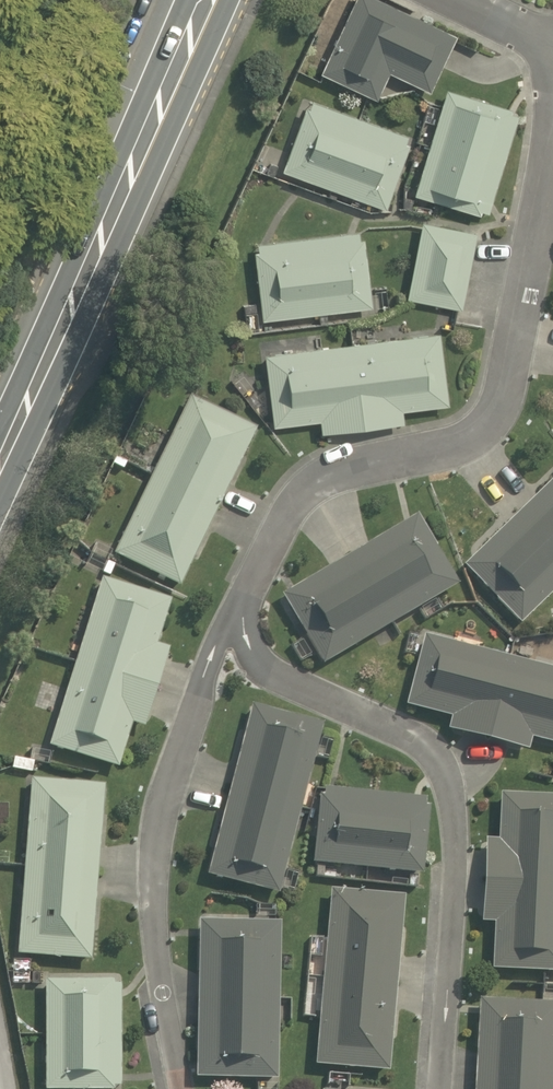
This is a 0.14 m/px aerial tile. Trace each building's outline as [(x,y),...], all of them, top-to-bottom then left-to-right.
[(376,104),(390,75),(425,92),(453,32),(387,0),(352,0),(316,75),(376,104)] [(462,204),(461,210),(493,219),(521,117),(432,92),(404,194),(401,206),(434,216),(439,198),(462,204)] [(303,100),(278,172),(391,212),(417,140),(303,100)] [(480,238),(423,224),(403,302),(460,317),(480,238)] [(253,246),(261,320),(371,309),(363,234),(253,246)] [(406,432),(403,410),(446,405),(437,326),(266,348),(276,426),(320,421),(322,442),(406,432)] [(196,395),(167,453),(148,443),(138,463),(157,473),(116,553),(180,586),(260,428),(196,395)] [(464,566),(521,627),(552,597),(552,482),(464,566)] [(319,664),(418,611),(425,624),(443,614),(436,601),(456,591),(415,514),(278,587),(319,664)] [(157,644),(172,601),(102,577),(43,746),(117,772),(134,725),(142,728),(170,648),(157,644)] [(524,756),(528,739),(552,745),(552,669),(425,636),(406,708),(451,719),(447,736),(524,756)] [(279,896),(299,809),(312,812),(319,783),(306,780),(321,720),(247,702),(205,878),(279,896)] [(111,788),(36,781),(20,953),(95,960),(111,788)] [(327,786),(319,865),(425,876),(433,797),(327,786)] [(479,929),(496,930),(494,973),(552,975),(552,798),(501,796),(499,842),(483,841),(479,929)] [(330,892),(325,935),(310,933),(301,1021),(316,1022),(312,1063),(389,1071),(407,900),(330,892)] [(281,927),(199,925),(195,1084),(277,1086),(281,927)] [(48,984),(45,1088),(131,1088),(134,987),(48,984)] [(479,999),(472,1088),(552,1088),(552,1004),(479,999)]
